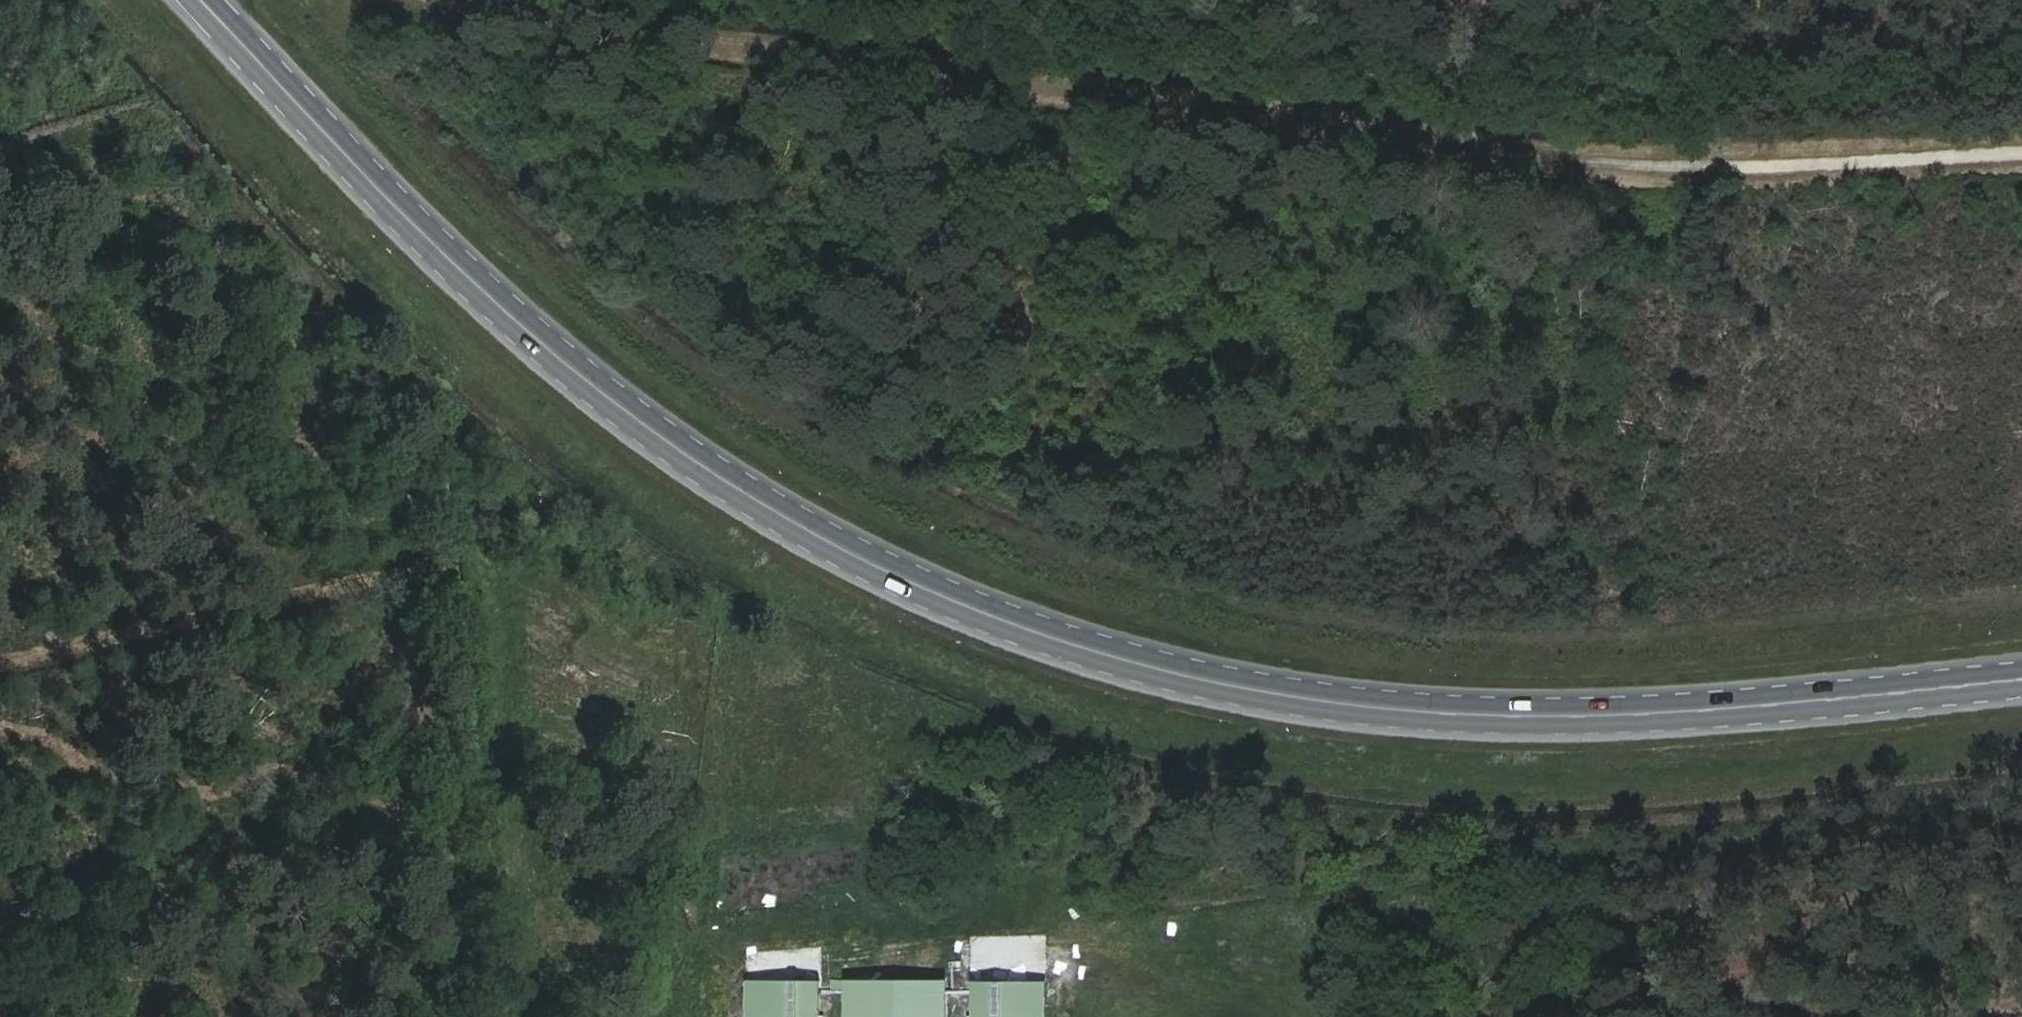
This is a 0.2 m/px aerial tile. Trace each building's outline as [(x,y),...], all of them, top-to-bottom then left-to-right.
[(739,981),(739,1016),(816,1016),(816,981),(739,981)] [(964,982),(964,1016),(1042,1016),(1042,982),(964,982)]
